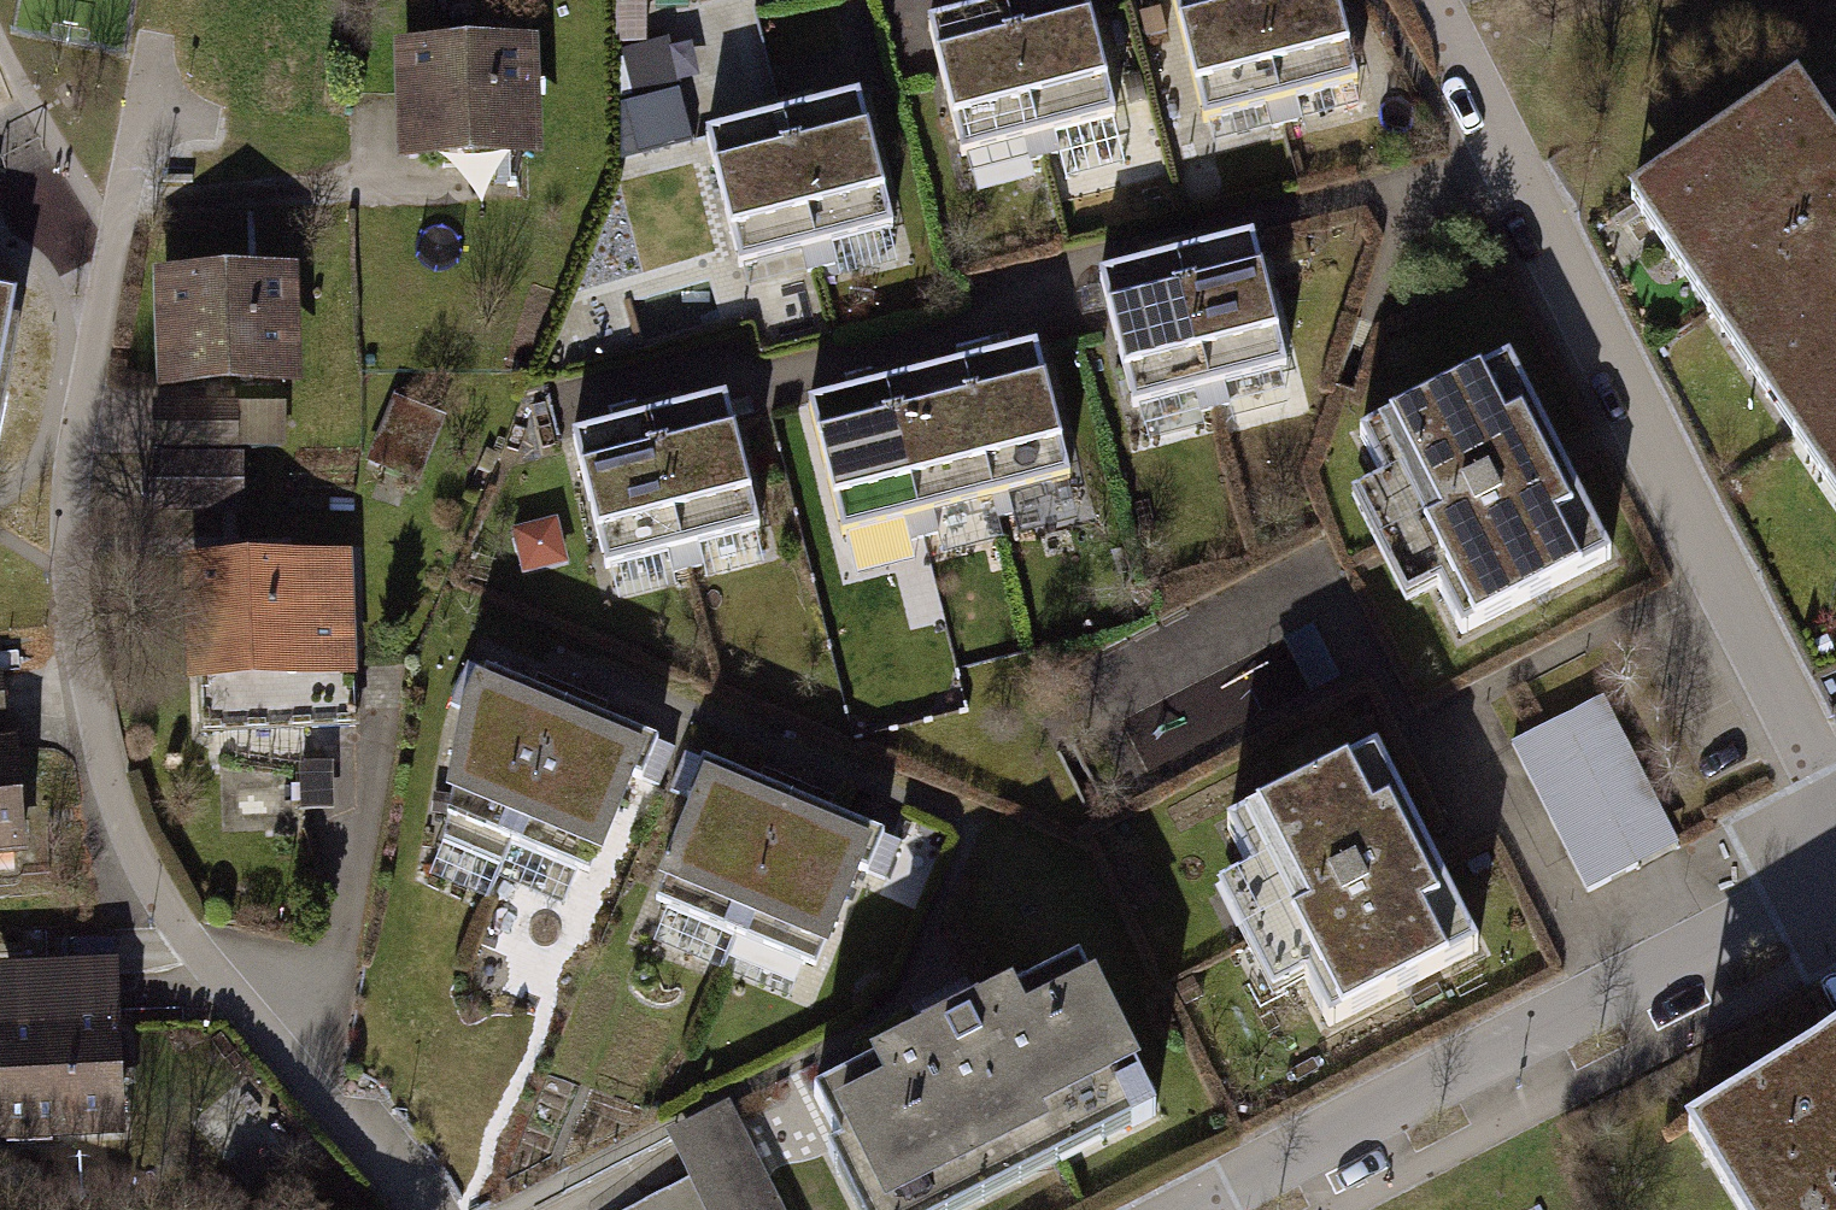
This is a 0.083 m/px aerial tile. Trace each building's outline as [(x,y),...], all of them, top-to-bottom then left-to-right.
[(1037,151),(1113,133),(1079,0),(1075,0),(1004,18),(1037,151)] [(1164,4),(1196,136),(1279,116),(1251,0),(1180,0),(1164,4)] [(1279,116),(1360,96),(1337,0),(1251,0),(1279,116)] [(1004,18),(925,37),(959,171),(1037,151),(1004,18)] [(385,172),(519,175),(522,65),(388,62),(385,172)] [(645,153),(698,138),(682,84),(629,99),(645,153)] [(1623,216),(1835,529),(1835,148),(1800,96),(1623,216)] [(863,114),(784,133),(814,261),(894,242),(863,114)] [(784,133),(703,152),(734,280),(814,261),(784,133)] [(1257,250),(1179,270),(1218,422),(1295,403),(1257,250)] [(1179,270),(1100,289),(1139,442),(1218,422),(1179,270)] [(140,401),(283,401),(283,287),(140,287),(140,401)] [(0,307),(0,411),(19,310),(0,307)] [(962,379),(993,510),(1070,492),(1039,361),(962,379)] [(1509,375),(1359,452),(1382,498),(1348,515),(1403,622),(1437,605),(1460,650),(1610,573),(1509,375)] [(885,397),(916,529),(993,510),(962,379),(885,397)] [(885,397),(805,416),(836,547),(916,529),(885,397)] [(732,411),(651,431),(689,584),(770,564),(732,411)] [(651,431),(569,451),(607,604),(689,584),(651,431)] [(346,694),(342,569),(219,573),(223,698),(346,694)] [(577,733),(474,692),(452,819),(526,847),(577,733)] [(1591,888),(1683,843),(1609,694),(1517,740),(1591,888)] [(651,766),(577,733),(526,847),(600,880),(651,766)] [(12,865),(4,749),(0,750),(0,866),(12,865)] [(1380,758),(1220,840),(1249,895),(1215,913),(1272,1023),(1306,1005),(1329,1050),(1489,967),(1380,758)] [(794,831),(709,795),(651,932),(736,968),(794,831)] [(879,866),(794,831),(736,968),(821,1004),(879,866)] [(1075,970),(808,1109),(837,1162),(821,1171),(842,1209),(982,1209),(1154,1120),(1075,970)] [(119,1141),(113,1015),(0,1020),(0,1146),(119,1141)] [(1679,1144),(1719,1209),(1835,1209),(1835,1062),(1831,1053),(1679,1144)] [(738,1097),(672,1126),(710,1209),(789,1209),(738,1097)] [(673,1139),(549,1199),(554,1209),(707,1209),(673,1139)]
